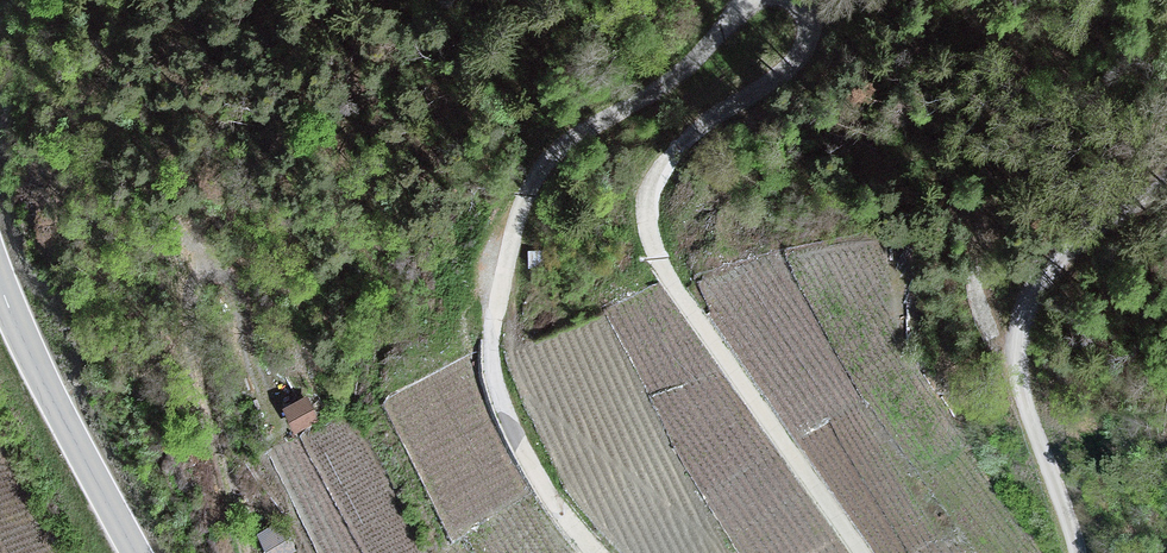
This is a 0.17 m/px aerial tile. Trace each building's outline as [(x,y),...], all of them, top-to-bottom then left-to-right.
[(283,401),(292,423),(316,413),(308,392),(283,401)]
